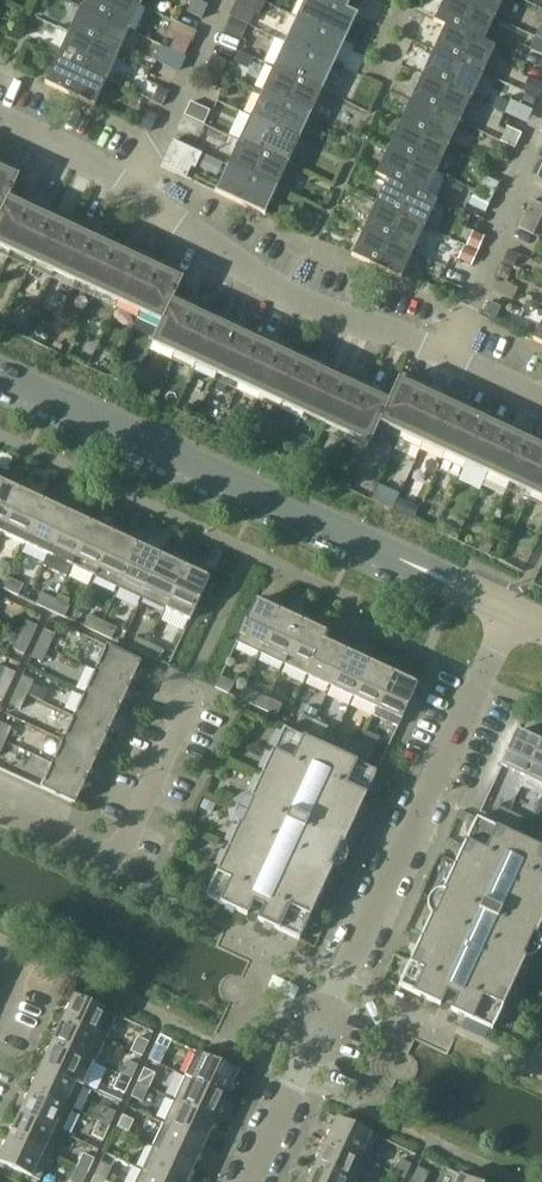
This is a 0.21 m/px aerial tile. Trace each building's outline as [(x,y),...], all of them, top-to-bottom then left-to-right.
[(129,0),(85,0),(82,8),(128,30),(139,5),(129,0)] [(195,1),(193,0),(192,0),(186,14),(200,20),(206,6),(195,1)] [(298,18),(345,40),(356,15),(345,10),(345,11),(321,0),(306,0),(298,18)] [(345,11),(345,10),(350,0),(321,0),(345,11)] [(454,0),(446,0),(435,23),(446,28),(447,27),(482,43),(483,42),(494,18),(454,0)] [(494,18),(502,0),(454,0),(494,18)] [(248,25),(254,12),(237,3),(231,17),(248,25)] [(128,30),(82,8),(70,33),(116,54),(128,30)] [(231,17),(224,31),(241,40),(248,25),(231,17)] [(345,40),(298,18),(286,43),(333,65),(345,40)] [(447,27),(446,28),(435,52),(481,73),(493,47),(483,42),(482,43),(447,27)] [(116,54),(70,33),(59,58),(105,79),(116,54)] [(183,56),(190,42),(176,35),(170,49),(183,56)] [(530,50),(541,55),(541,40),(536,38),(530,50)] [(333,65),(286,43),(275,68),(322,90),(333,65)] [(170,49),(162,65),(176,71),(183,56),(170,49)] [(214,52),(207,67),(211,68),(219,72),(226,58),(214,52)] [(481,73),(435,52),(424,77),(469,98),(481,73)] [(105,79),(59,58),(47,83),(93,105),(105,79)] [(211,68),(205,81),(219,87),(224,74),(222,73),(219,72),(211,68)] [(322,90),(275,68),(263,93),(310,115),(322,90)] [(469,98),(424,77),(412,101),(458,123),(469,98)] [(525,93),(537,98),(541,88),(541,83),(531,79),(525,93)] [(159,86),(152,100),(162,105),(169,91),(159,86)] [(310,115),(263,93),(252,117),(298,139),(310,115)] [(458,123),(412,101),(401,126),(446,148),(458,123)] [(192,102),(185,116),(204,124),(210,110),(192,102)] [(144,109),(137,125),(151,131),(158,115),(144,109)] [(298,139),(252,117),(240,142),(287,164),(298,139)] [(446,148),(401,126),(389,151),(435,172),(446,148)] [(512,148),(518,133),(504,127),(497,141),(512,148)] [(200,152),(175,140),(163,166),(187,178),(200,152)] [(287,164),(240,142),(228,167),(275,189),(287,164)] [(435,172),(389,151),(378,175),(389,180),(389,179),(424,196),(424,195),(435,172)] [(206,156),(200,169),(218,177),(224,165),(206,156)] [(275,189),(228,167),(217,192),(264,214),(275,189)] [(0,168),(0,217),(9,198),(19,177),(0,168)] [(499,184),(498,184),(485,177),(478,192),(492,198),(493,199),(499,184)] [(389,179),(389,180),(377,206),(423,227),(435,200),(424,195),(424,196),(389,179)] [(475,190),(468,204),(486,213),(493,199),(492,198),(478,192),(475,190)] [(31,208),(9,198),(0,217),(0,247),(10,252),(31,208)] [(526,215),(540,221),(541,217),(541,205),(532,201),(526,215)] [(423,227),(377,206),(365,230),(411,252),(423,227)] [(32,262),(52,218),(31,208),(10,252),(32,262)] [(534,235),(540,221),(526,215),(520,229),(534,235)] [(54,273),(74,228),(52,218),(32,262),(54,273)] [(76,283),(96,239),(74,228),(54,273),(76,283)] [(411,252),(365,230),(354,255),(400,277),(411,252)] [(473,232),(466,246),(479,252),(485,237),(473,232)] [(98,293),(118,249),(96,239),(76,283),(98,293)] [(464,246),(458,259),(472,265),(478,253),(464,246)] [(120,303),(140,259),(118,249),(98,293),(120,303)] [(509,250),(502,264),(513,269),(520,255),(509,250)] [(141,313),(162,269),(140,259),(120,303),(141,313)] [(503,265),(498,277),(508,282),(513,270),(503,265)] [(183,279),(162,269),(141,313),(162,323),(173,300),(183,279)] [(173,354),(194,310),(173,300),(162,323),(152,345),(173,354)] [(489,302),(483,315),(495,320),(501,308),(489,302)] [(195,365),(215,320),(194,310),(173,354),(195,365)] [(217,375),(237,330),(215,320),(195,365),(217,375)] [(239,385),(259,340),(237,330),(217,375),(239,385)] [(260,395),(281,351),(259,340),(239,385),(260,395)] [(282,405),(303,361),(281,351),(260,395),(282,405)] [(325,371),(303,361),(282,405),(304,415),(325,371)] [(326,425),(346,381),(325,371),(304,415),(326,425)] [(400,434),(421,390),(399,379),(389,401),(390,401),(380,424),(381,425),(400,434)] [(348,435),(368,391),(346,381),(326,425),(348,435)] [(422,444),(443,400),(421,390),(400,434),(422,444)] [(390,401),(389,401),(368,391),(348,435),(371,446),(381,425),(380,424),(390,401)] [(444,454),(465,410),(443,400),(422,444),(444,454)] [(466,464),(486,420),(465,410),(444,454),(466,464)] [(488,475),(508,430),(486,420),(466,464),(488,475)] [(510,485),(530,440),(508,430),(488,475),(510,485)] [(275,438),(269,451),(284,458),(290,445),(275,438)] [(541,472),(541,446),(530,440),(510,485),(531,495),(541,472)] [(531,495),(541,500),(541,472),(531,495)] [(22,492),(0,482),(0,538),(2,533),(22,492)] [(26,544),(45,502),(22,492),(2,533),(26,544)] [(400,498),(394,510),(414,520),(420,508),(400,498)] [(49,555),(68,513),(45,502),(26,544),(49,555)] [(67,577),(72,566),(92,524),(68,513),(49,555),(44,566),(67,577)] [(96,577),(115,535),(92,524),(72,566),(96,577)] [(119,588),(138,546),(115,535),(96,577),(119,588)] [(143,599),(162,557),(138,546),(119,588),(143,599)] [(166,609),(185,568),(162,557),(143,599),(166,609)] [(210,579),(185,568),(166,609),(191,621),(210,579)] [(10,578),(0,574),(0,587),(5,590),(10,578)] [(24,585),(10,578),(5,590),(19,596),(24,585)] [(51,611),(56,600),(42,593),(37,605),(51,611)] [(70,606),(56,600),(51,611),(65,618),(70,606)] [(261,654),(280,612),(256,601),(237,642),(261,654)] [(284,664),(304,623),(280,612),(261,654),(284,664)] [(98,633),(103,622),(89,615),(84,626),(98,633)] [(27,621),(20,635),(32,641),(38,627),(27,621)] [(117,628),(103,622),(98,633),(112,639),(117,628)] [(329,634),(304,623),(284,664),(308,675),(324,641),(325,642),(329,634)] [(45,630),(38,644),(49,649),(56,635),(45,630)] [(25,655),(32,641),(20,635),(14,649),(25,655)] [(145,655),(150,644),(136,637),(131,648),(145,655)] [(331,686),(347,652),(325,642),(324,641),(308,675),(331,686)] [(43,663),(49,649),(38,644),(32,658),(43,663)] [(164,650),(150,644),(145,655),(159,661),(164,650)] [(130,686),(141,662),(108,646),(96,671),(130,686)] [(354,697),(370,663),(347,652),(331,686),(354,697)] [(378,708),(393,674),(370,663),(354,697),(378,708)] [(10,687),(16,673),(5,668),(0,679),(0,683),(10,687)] [(119,710),(130,686),(96,671),(85,694),(119,710)] [(399,727),(418,685),(393,674),(378,708),(374,716),(399,727)] [(23,676),(16,690),(28,696),(34,682),(23,676)] [(221,676),(216,688),(230,694),(235,683),(221,676)] [(10,687),(0,683),(0,700),(4,701),(10,687)] [(21,710),(28,696),(16,690),(10,704),(21,710)] [(263,710),(269,699),(255,692),(249,703),(263,710)] [(108,733),(119,710),(85,694),(75,717),(108,733)] [(283,705),(269,699),(263,710),(277,716),(283,705)] [(307,705),(302,714),(313,719),(318,710),(307,705)] [(310,732),(315,720),(313,719),(302,714),(301,714),(296,725),(310,732)] [(98,756),(108,733),(75,717),(64,741),(98,756)] [(329,727),(315,720),(310,732),(324,738),(329,727)] [(0,726),(0,739),(6,742),(12,728),(1,723),(0,726)] [(240,823),(206,897),(247,916),(254,902),(265,907),(258,921),(272,927),(300,940),(334,867),(331,866),(341,844),(344,845),(378,772),(284,728),(250,802),(253,803),(243,824),(240,823)] [(526,777),(541,743),(517,732),(502,765),(526,777)] [(357,753),(362,742),(348,736),(343,747),(357,753)] [(87,780),(98,756),(64,741),(53,764),(87,780)] [(376,749),(362,742),(357,753),(371,760),(376,749)] [(541,743),(526,777),(521,787),(541,796),(541,743)] [(75,804),(87,780),(53,764),(42,788),(75,804)] [(204,800),(200,808),(212,813),(216,805),(204,800)] [(505,823),(510,812),(496,805),(491,816),(505,823)] [(524,818),(510,812),(505,823),(519,829),(524,818)] [(399,986),(441,1006),(447,992),(458,997),(452,1011),(472,1020),(490,1028),(493,1030),(527,957),(524,955),(534,934),(537,935),(541,924),(541,848),(477,818),(443,891),(446,893),(436,914),(433,913),(399,986)] [(75,996),(64,1020),(106,1040),(117,1015),(75,996)] [(106,1040),(64,1020),(53,1044),(95,1063),(106,1040)] [(160,1035),(155,1045),(156,1045),(166,1050),(171,1040),(160,1035)] [(142,1057),(149,1042),(138,1037),(131,1051),(142,1057)] [(95,1063),(53,1044),(42,1067),(84,1086),(95,1063)] [(166,1050),(156,1045),(155,1045),(149,1060),(160,1065),(166,1050)] [(197,1052),(185,1077),(227,1096),(238,1071),(197,1052)] [(127,1061),(120,1075),(132,1080),(138,1066),(127,1061)] [(84,1086),(42,1067),(31,1090),(73,1110),(84,1086)] [(144,1069),(138,1083),(149,1088),(156,1074),(144,1069)] [(125,1094),(132,1080),(120,1075),(114,1089),(125,1094)] [(216,1119),(227,1096),(185,1077),(175,1100),(216,1119)] [(143,1102),(149,1088),(138,1083),(131,1097),(143,1102)] [(73,1110),(31,1090),(21,1114),(62,1133),(73,1110)] [(206,1143),(216,1119),(175,1100),(164,1123),(206,1143)] [(105,1107),(99,1122),(110,1127),(117,1113),(105,1107)] [(62,1133),(21,1114),(10,1137),(52,1156),(62,1133)] [(123,1116),(116,1130),(128,1135),(134,1121),(123,1116)] [(339,1118),(327,1143),(369,1162),(380,1138),(339,1118)] [(104,1141),(110,1127),(99,1122),(92,1135),(104,1141)] [(195,1166),(206,1143),(164,1123),(153,1147),(195,1166)] [(121,1149),(128,1135),(116,1130),(110,1144),(121,1149)] [(10,1137),(0,1159),(0,1162),(40,1181),(52,1156),(10,1137)] [(327,1143),(317,1166),(351,1181),(359,1181),(369,1162),(327,1143)] [(195,1166),(153,1147),(142,1170),(168,1181),(187,1181),(195,1166)] [(84,1154),(77,1168),(88,1173),(95,1159),(84,1154)] [(406,1179),(412,1165),(401,1160),(395,1174),(406,1179)] [(101,1162),(95,1176),(106,1181),(112,1167),(101,1162)] [(317,1166),(309,1181),(351,1181),(317,1166)] [(88,1173),(77,1168),(71,1181),(84,1181),(88,1173)] [(419,1168),(412,1181),(426,1181),(430,1173),(419,1168)] [(142,1170),(137,1181),(168,1181),(142,1170)]
